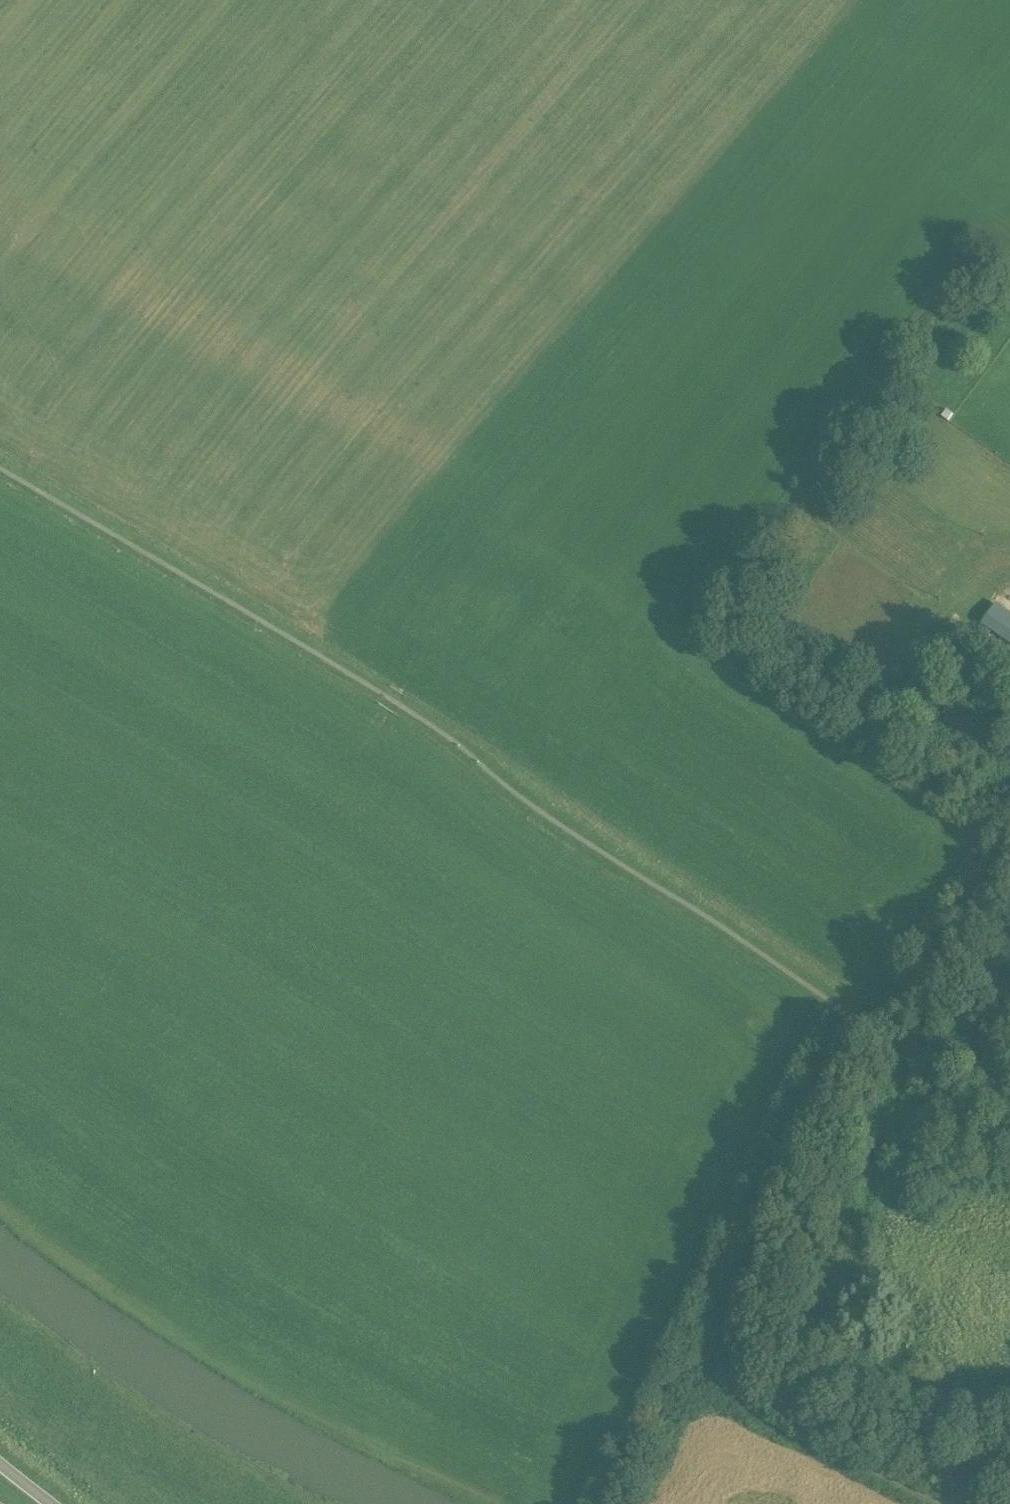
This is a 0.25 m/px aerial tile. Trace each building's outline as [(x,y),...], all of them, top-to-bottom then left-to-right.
[(987,626),(1009,643),(1009,613),(1000,607),(987,626)]
